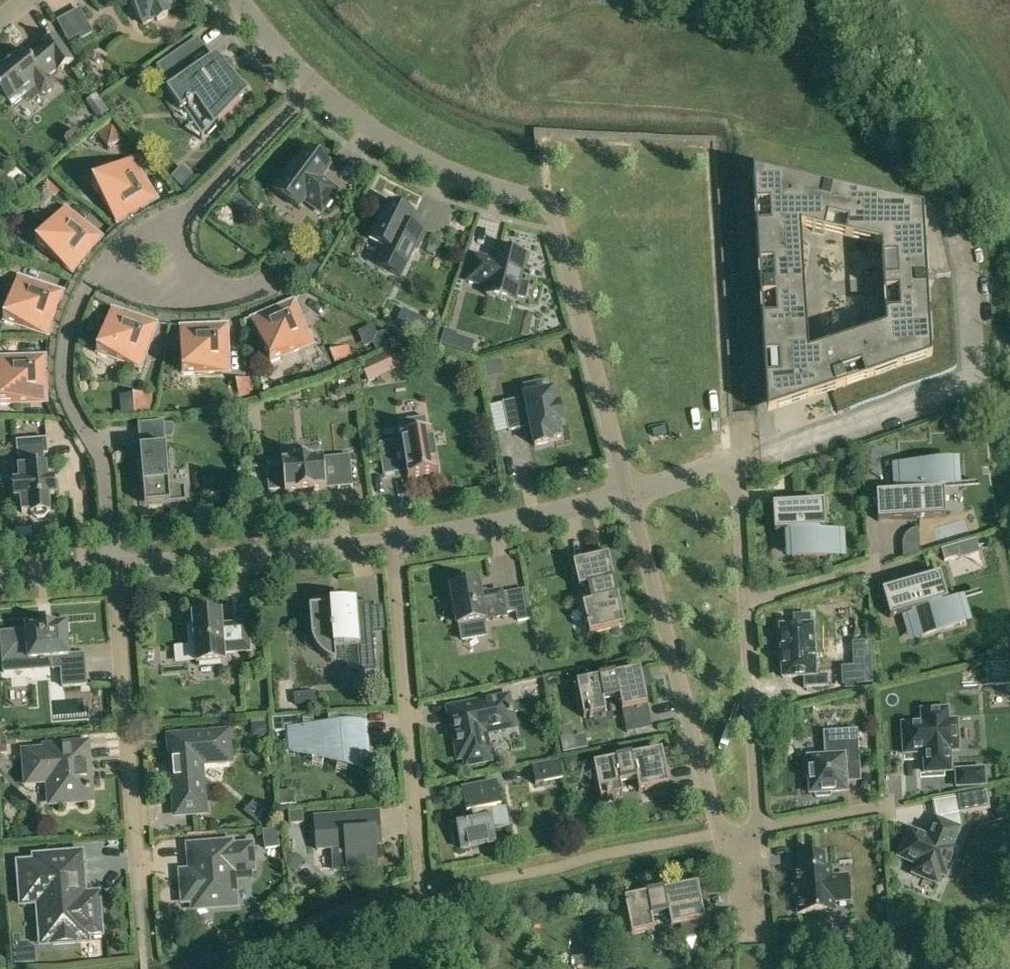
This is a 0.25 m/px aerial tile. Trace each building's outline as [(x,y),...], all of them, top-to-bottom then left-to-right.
[(143,25),(156,19),(157,22),(168,16),(166,13),(179,6),(175,0),(129,0),(143,25)] [(80,10),(69,16),(82,39),(92,33),(80,10)] [(12,108),(36,88),(41,93),(47,94),(53,89),(54,83),(49,77),(57,70),(58,72),(74,61),(55,35),(40,46),(41,47),(28,58),(21,50),(9,60),(10,62),(0,71),(0,93),(12,108)] [(225,78),(212,59),(193,72),(183,58),(178,61),(177,59),(159,71),(171,87),(167,90),(172,98),(179,107),(181,110),(187,106),(189,108),(193,105),(192,103),(195,100),(214,128),(243,98),(237,90),(242,86),(232,74),(225,78)] [(97,134),(108,149),(124,137),(113,122),(97,134)] [(338,192),(325,181),(321,179),(330,167),(328,165),(330,162),(320,155),(318,158),(308,150),(289,175),(286,173),(273,190),(299,209),(304,201),(322,214),(338,192)] [(93,184),(118,224),(120,222),(125,221),(129,219),(132,216),(135,213),(138,210),(142,208),(157,200),(132,160),(93,184)] [(194,178),(188,172),(183,166),(171,178),(183,189),(194,178)] [(937,274),(951,274),(951,271),(935,211),(920,212),(754,176),(752,175),(767,417),(832,395),(838,413),(957,367),(951,279),(937,279),(937,274)] [(60,192),(47,177),(33,190),(45,204),(60,192)] [(387,248),(377,267),(399,278),(420,237),(407,231),(414,216),(389,204),(379,224),(377,223),(369,239),(387,248)] [(91,250),(102,238),(65,209),(36,245),(73,274),(75,271),(79,268),(82,265),(84,262),(86,258),(88,254),(91,250)] [(429,245),(427,252),(434,255),(437,249),(429,245)] [(474,257),(468,281),(489,286),(487,296),(514,303),(515,297),(525,299),(529,284),(519,282),(526,254),(515,252),(516,248),(502,245),(502,248),(498,248),(495,262),(474,257)] [(4,322),(49,337),(49,333),(52,329),(53,325),(54,321),(55,317),(55,312),(57,308),(63,293),(18,278),(4,322)] [(255,319),(251,320),(270,363),(312,345),(293,301),(279,309),(275,311),(270,311),(266,312),(262,314),(258,316),(255,319)] [(140,369),(156,324),(140,320),(135,318),(132,316),(128,314),(124,312),(120,311),(116,311),(112,309),(97,354),(140,369)] [(404,328),(426,339),(433,324),(412,314),(404,328)] [(228,373),(226,325),(210,327),(205,328),(202,327),(197,326),(193,326),(189,327),(184,328),(180,327),(182,375),(228,373)] [(445,329),(440,346),(454,349),(458,334),(445,329)] [(373,345),(377,354),(394,346),(386,331),(377,335),(373,345)] [(348,344),(330,352),(338,370),(356,362),(348,344)] [(369,384),(403,368),(395,350),(360,366),(361,369),(359,369),(365,382),(367,381),(369,384)] [(47,403),(46,400),(47,395),(47,391),(47,387),(46,382),(45,378),(45,374),(46,357),(0,359),(0,405),(47,403)] [(255,377),(236,381),(240,400),(259,396),(255,377)] [(349,405),(361,403),(359,390),(346,392),(349,405)] [(525,399),(502,404),(509,433),(524,430),(523,427),(530,425),(535,448),(552,444),(551,440),(561,438),(558,424),(562,423),(559,406),(555,407),(552,392),(525,397),(525,399)] [(152,394),(133,395),(134,414),(153,413),(152,394)] [(438,474),(432,433),(428,433),(425,418),(402,422),(404,437),(401,438),(401,441),(378,445),(384,476),(398,474),(397,466),(405,464),(408,479),(438,474)] [(140,506),(145,506),(186,502),(185,488),(157,481),(156,470),(168,469),(166,448),(165,439),(171,439),(172,438),(173,437),(173,436),(174,429),(174,428),(174,427),(174,426),(173,426),(173,425),(172,425),(171,424),(170,424),(164,425),(164,423),(156,423),(138,425),(139,440),(137,440),(139,471),(142,471),(143,491),(142,492),(141,492),(140,493),(139,495),(139,496),(139,497),(140,506)] [(665,428),(652,431),(654,437),(666,434),(665,428)] [(22,513),(30,513),(30,515),(32,515),(37,519),(45,518),(49,513),(50,513),(49,497),(55,496),(53,479),(48,480),(47,466),(45,466),(45,455),(48,455),(47,439),(17,441),(18,457),(19,457),(20,468),(19,468),(20,482),(14,482),(15,499),(21,499),(22,513)] [(335,458),(338,489),(353,487),(350,456),(335,458)] [(323,459),(282,463),(282,467),(266,468),(269,492),(285,490),(285,494),(326,490),(323,459)] [(946,518),(944,490),(979,488),(978,484),(955,486),(953,463),(898,467),(900,493),(876,494),(878,522),(946,518)] [(773,506),(774,533),(791,532),(792,559),(827,556),(825,534),(818,534),(818,531),(826,530),(824,503),(773,506)] [(945,561),(960,557),(957,545),(941,550),(945,561)] [(625,626),(610,562),(608,556),(573,564),(579,589),(587,587),(591,603),(583,605),(589,635),(625,626)] [(929,578),(882,592),(890,619),(914,611),(921,636),(955,627),(949,605),(956,603),(965,601),(971,599),(970,595),(948,602),(940,575),(929,578)] [(452,615),(455,614),(457,626),(459,626),(460,629),(484,625),(483,622),(485,621),(485,620),(505,616),(501,593),(481,596),(478,583),(451,588),(453,601),(450,601),(452,615)] [(525,590),(512,592),(517,622),(530,620),(525,590)] [(310,617),(311,634),(312,636),(312,638),(313,640),(313,642),(314,644),(315,647),(316,648),(318,652),(320,653),(322,655),(323,656),(327,659),(331,661),(333,662),(336,663),(335,649),(357,647),(359,674),(376,672),(370,603),(356,604),(356,603),(330,605),(330,609),(310,610),(310,617)] [(194,629),(188,629),(190,644),(195,644),(197,664),(225,662),(224,654),(250,652),(248,624),(222,626),(221,614),(209,615),(209,612),(198,613),(198,616),(193,616),(194,629)] [(801,626),(781,627),(783,678),(803,677),(804,689),(828,687),(827,675),(815,676),(812,615),(801,616),(801,626)] [(26,629),(27,632),(1,634),(3,663),(52,659),(53,670),(61,669),(63,687),(87,686),(84,655),(68,656),(66,626),(55,627),(55,626),(37,627),(37,628),(26,629)] [(652,728),(644,689),(641,670),(577,683),(584,718),(606,714),(604,701),(620,698),(627,733),(652,728)] [(859,673),(860,686),(872,685),(871,672),(859,673)] [(71,700),(96,699),(96,689),(70,691),(71,700)] [(308,705),(319,704),(319,697),(307,697),(308,705)] [(486,734),(507,729),(515,728),(509,697),(448,709),(458,760),(464,759),(466,766),(491,761),(486,734)] [(922,723),(902,724),(904,754),(924,753),(925,773),(951,771),(950,751),(957,751),(955,721),(948,722),(947,712),(921,713),(922,723)] [(274,732),(284,732),(284,721),(274,721),(274,732)] [(253,738),(269,736),(268,723),(251,725),(253,738)] [(291,754),(292,754),(292,751),(328,748),(329,762),(368,773),(368,775),(370,775),(367,744),(363,744),(361,725),(366,724),(366,723),(289,729),(291,754)] [(526,740),(523,729),(495,736),(498,747),(526,740)] [(808,758),(810,794),(816,794),(816,798),(830,797),(830,793),(846,792),(845,764),(858,763),(857,731),(825,733),(826,757),(808,758)] [(174,782),(175,803),(176,815),(204,813),(201,769),(206,763),(229,762),(227,734),(176,738),(170,744),(172,758),(169,758),(171,783),(174,782)] [(88,765),(86,745),(46,748),(46,751),(24,753),(27,779),(53,777),(55,803),(63,803),(67,806),(79,805),(83,801),(91,800),(89,778),(86,778),(85,765),(88,765)] [(669,786),(666,769),(662,750),(593,765),(601,800),(623,795),(621,783),(637,780),(639,792),(669,786)] [(559,761),(532,766),(535,785),(563,780),(559,761)] [(954,770),(954,789),(986,788),(985,768),(954,770)] [(501,809),(497,785),(461,792),(466,816),(472,815),(473,822),(456,826),(460,850),(496,843),(494,830),(510,827),(506,808),(501,809)] [(57,814),(49,788),(34,793),(42,819),(57,814)] [(985,791),(958,797),(961,814),(989,809),(985,791)] [(334,872),(377,868),(375,846),(380,845),(378,813),(315,818),(318,850),(339,849),(333,856),(334,872)] [(960,829),(936,819),(928,837),(910,830),(898,858),(917,865),(912,876),(937,885),(941,875),(949,878),(960,850),(952,847),(960,829)] [(270,831),(272,842),(280,840),(279,830),(270,831)] [(192,871),(181,872),(183,903),(212,900),(213,908),(237,906),(234,872),(254,871),(252,845),(232,847),(232,843),(188,846),(188,847),(190,847),(192,871)] [(38,904),(39,916),(41,946),(89,943),(89,937),(102,936),(99,898),(92,899),(85,893),(82,853),(34,857),(35,862),(18,863),(21,905),(38,904)] [(824,856),(800,858),(801,872),(795,872),(796,887),(792,887),(793,900),(797,899),(798,914),(834,911),(833,902),(849,901),(847,877),(832,878),(831,869),(825,870),(824,856)] [(671,927),(681,925),(705,920),(698,885),(625,900),(632,935),(654,931),(652,918),(669,914),(671,927)]
